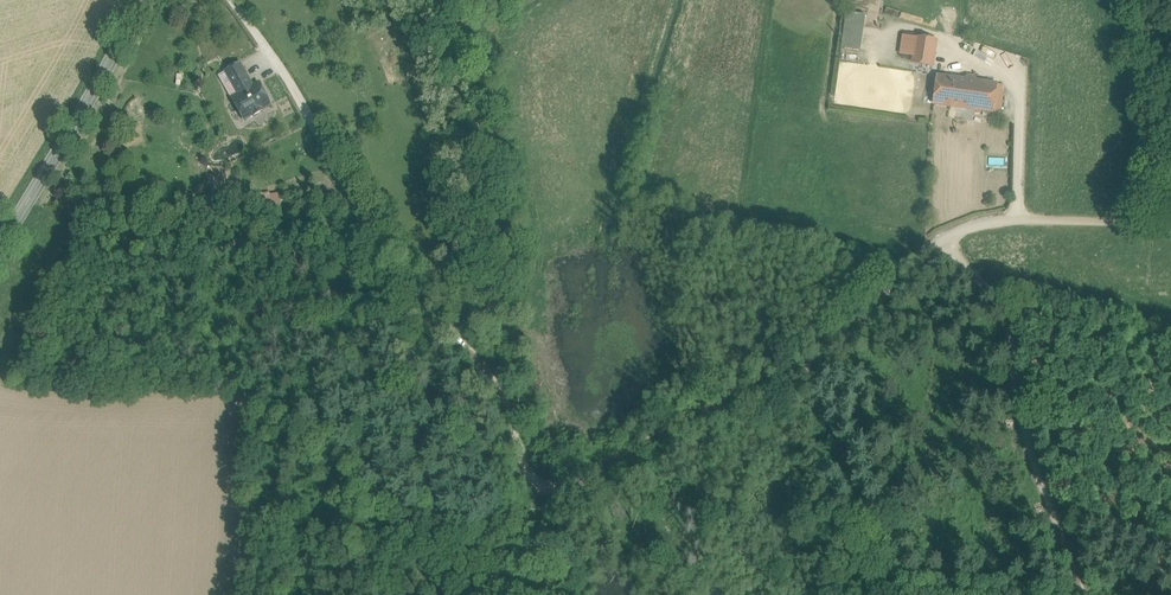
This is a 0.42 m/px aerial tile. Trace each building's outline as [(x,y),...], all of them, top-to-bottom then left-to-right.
[(865,15),(847,13),(842,48),(860,51),(865,15)] [(900,49),(916,51),(919,33),(902,31),(900,49)] [(936,35),(919,33),(916,51),(916,58),(933,60),(936,35)] [(259,83),(251,87),(247,80),(248,79),(240,63),(226,71),(234,86),(236,86),(240,93),(232,98),(244,120),(253,115),(253,116),(264,110),(263,109),(271,105),(259,83)] [(219,75),(232,98),(240,93),(236,86),(234,86),(226,71),(219,75)] [(979,82),(938,77),(934,103),(976,109),(979,82)] [(996,85),(979,82),(976,109),(992,111),(996,85)] [(1004,86),(996,85),(992,111),(1001,112),(1004,86)]
